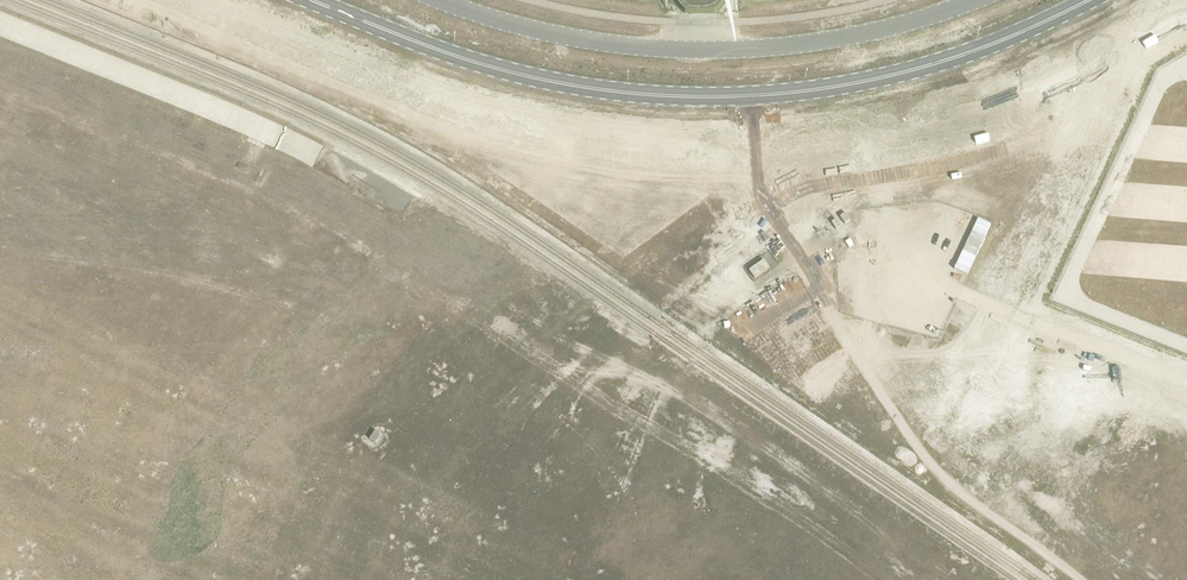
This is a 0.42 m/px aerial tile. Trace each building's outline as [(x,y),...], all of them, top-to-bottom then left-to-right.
[(767,265),(764,261),(749,271),(754,279),(769,268),(767,265)] [(375,444),(382,435),(375,430),(369,439),(375,444)]
